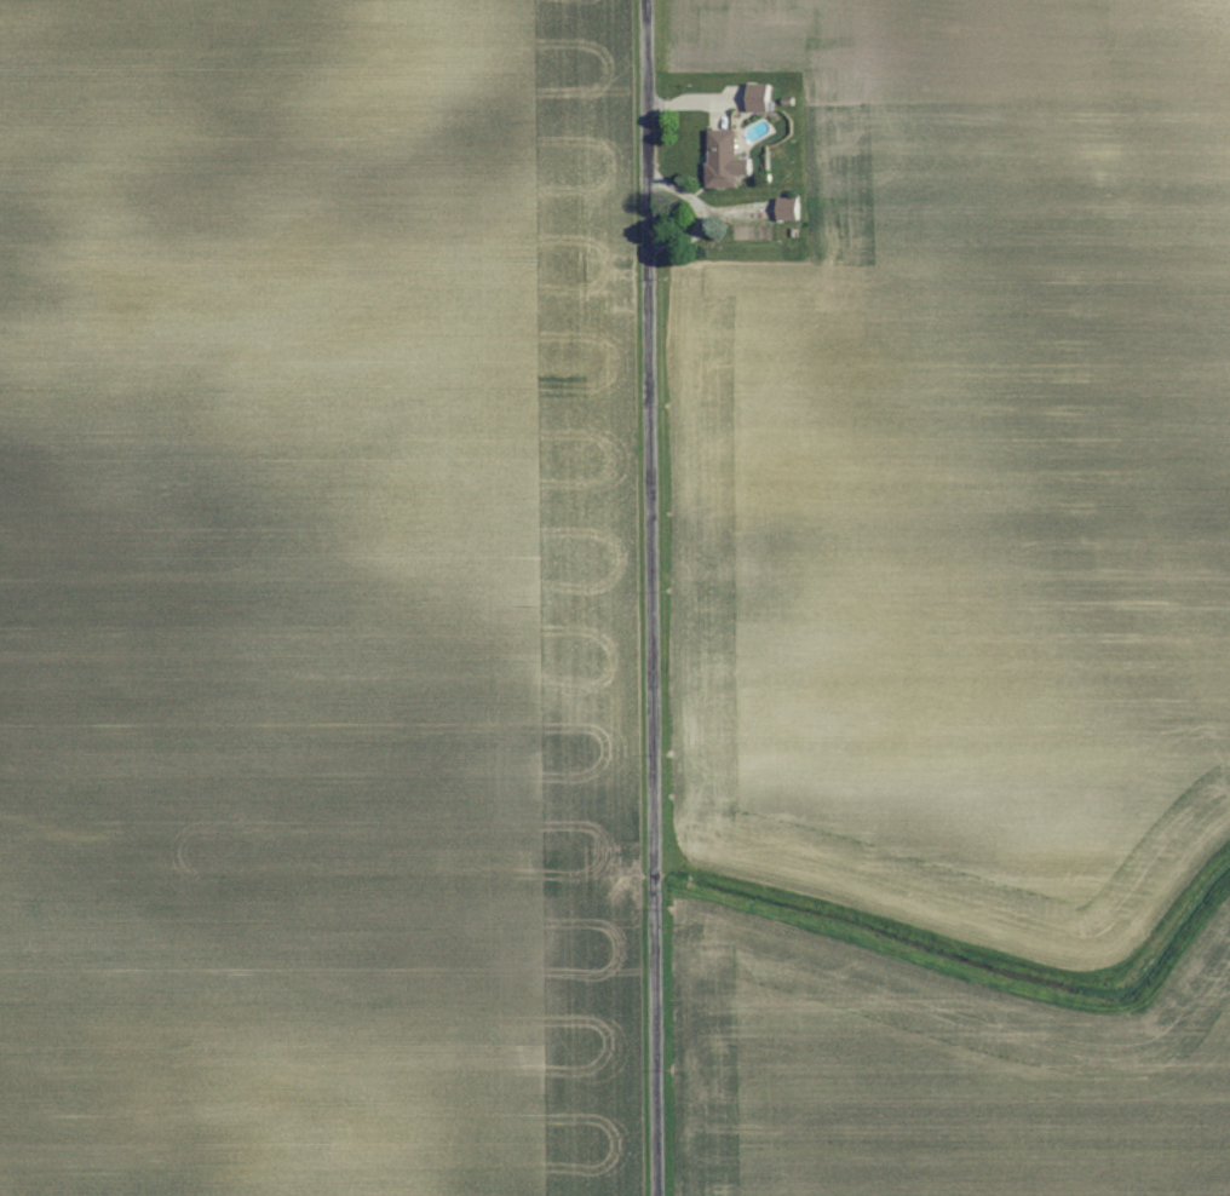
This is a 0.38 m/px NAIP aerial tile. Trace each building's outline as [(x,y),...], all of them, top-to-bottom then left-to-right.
[(748,112),(769,112),(769,83),(748,83),(748,112)] [(738,129),(707,129),(707,188),(738,188),(738,129)] [(797,220),(797,199),(778,199),(778,220),(797,220)]
